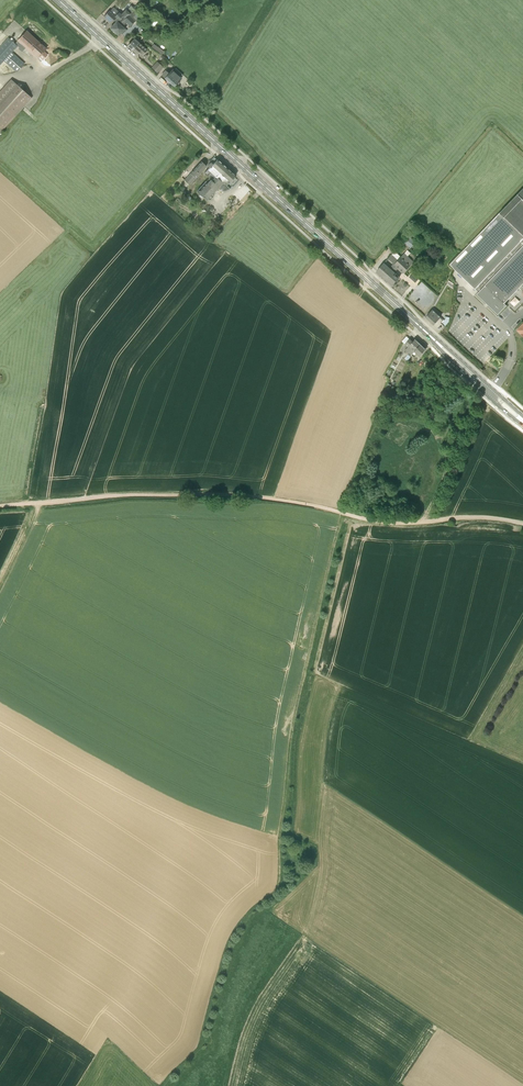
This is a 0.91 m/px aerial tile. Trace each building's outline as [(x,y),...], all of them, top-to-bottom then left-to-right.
[(121,15),(118,12),(115,16),(117,17),(114,19),(116,21),(131,13),(136,10),(135,9),(136,8),(135,6),(134,8),(131,5),(126,10),(126,9),(121,15)] [(171,11),(176,15),(180,10),(175,6),(171,11)] [(118,12),(113,8),(110,11),(109,10),(104,16),(111,23),(114,19),(117,17),(115,16),(118,12)] [(121,25),(122,25),(127,23),(130,26),(139,16),(134,12),(116,21),(110,28),(114,32),(121,25)] [(145,19),(150,23),(153,21),(156,18),(153,15),(151,17),(148,14),(145,17),(145,19)] [(121,25),(114,32),(119,35),(120,33),(122,35),(126,30),(122,25),(121,25)] [(37,59),(43,53),(46,49),(46,48),(46,49),(42,45),(43,45),(42,45),(35,39),(31,35),(27,31),(26,31),(23,35),(15,43),(8,37),(0,47),(0,65),(4,60),(17,72),(25,64),(12,52),(17,46),(22,51),(25,48),(37,59)] [(128,46),(132,50),(139,43),(134,38),(128,46)] [(139,43),(132,50),(137,54),(139,52),(142,55),(147,50),(139,43)] [(154,44),(152,47),(163,54),(166,50),(154,44)] [(157,72),(162,66),(157,62),(153,68),(157,72)] [(174,87),(178,83),(182,78),(181,77),(174,70),(173,69),(169,73),(166,70),(165,71),(161,75),(165,78),(164,78),(174,87)] [(11,79),(0,91),(0,132),(32,98),(11,79)] [(210,161),(209,162),(210,163),(208,165),(210,167),(204,173),(209,178),(197,191),(198,192),(207,200),(219,187),(222,190),(236,175),(217,159),(214,157),(210,161)] [(199,174),(203,170),(207,166),(202,161),(194,169),(199,174)] [(199,174),(194,169),(184,180),(187,183),(185,185),(187,187),(189,184),(199,174)] [(461,253),(449,265),(477,290),(478,292),(476,294),(486,303),(485,304),(486,304),(486,303),(487,304),(488,305),(487,306),(488,305),(498,315),(498,314),(506,306),(507,306),(507,305),(504,303),(522,284),(522,189),(500,213),(461,253)] [(406,241),(412,247),(415,242),(409,237),(406,241)] [(398,260),(396,258),(391,254),(388,258),(388,259),(389,258),(397,266),(404,273),(414,262),(404,253),(398,260)] [(384,263),(380,267),(377,271),(393,285),(396,281),(400,277),(384,263)] [(412,274),(409,277),(415,283),(418,279),(412,274)] [(516,296),(511,301),(516,306),(521,301),(516,296)] [(433,310),(432,310),(429,313),(426,317),(434,325),(440,318),(433,310)] [(410,339),(405,344),(408,347),(406,350),(409,353),(408,354),(410,355),(414,351),(421,344),(415,339),(413,342),(410,339)] [(426,349),(421,344),(414,351),(410,355),(411,356),(409,358),(412,360),(416,354),(419,356),(419,355),(420,355),(426,349)]
